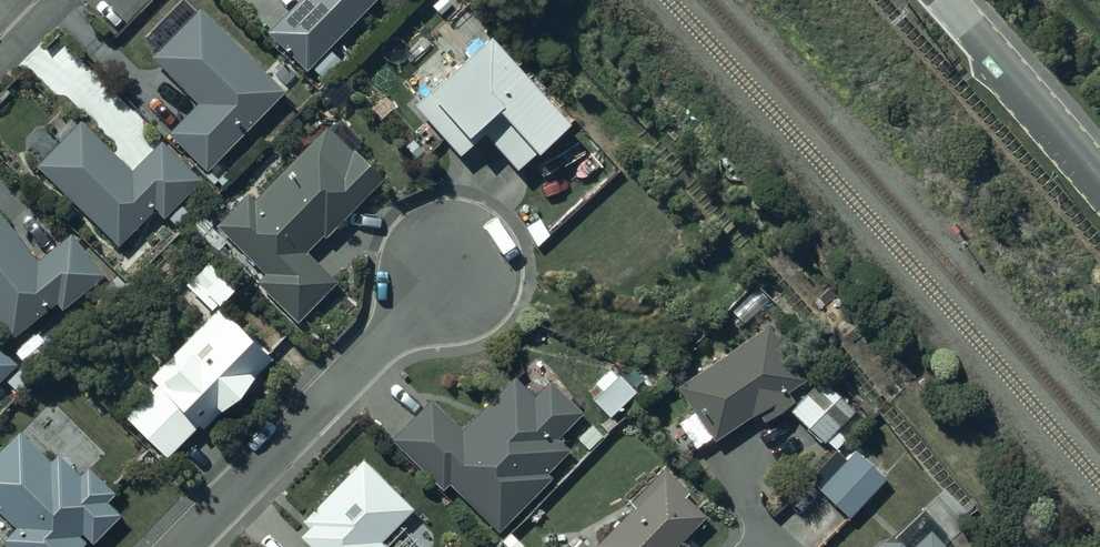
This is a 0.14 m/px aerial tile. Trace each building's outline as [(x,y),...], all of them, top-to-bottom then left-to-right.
[(386,0),(279,0),(254,25),(307,78),(386,0)] [(200,108),(171,141),(211,177),(286,94),(194,12),(149,63),(200,108)] [(491,44),(411,117),(459,168),(488,142),(517,173),(568,126),(491,44)] [(132,177),(79,131),(40,176),(120,245),(149,211),(169,229),(211,182),(164,141),(132,177)] [(381,182),(326,132),(256,208),(248,200),(219,231),(263,272),(247,289),(295,333),(339,285),(310,259),(381,182)] [(115,289),(71,238),(36,267),(0,224),(0,342),(5,347),(42,316),(59,336),(115,289)] [(210,255),(186,279),(211,304),(235,280),(210,255)] [(221,311),(153,389),(129,417),(171,454),(197,424),(213,439),(280,362),(221,311)] [(810,385),(771,327),(672,395),(711,453),(768,414),(775,424),(791,413),(784,403),(810,385)] [(18,375),(0,358),(0,394),(18,375)] [(597,382),(590,389),(612,412),(638,386),(621,369),(618,371),(611,364),(595,380),(597,382)] [(581,409),(550,381),(539,393),(514,372),(462,430),(428,400),(396,436),(499,528),(573,445),(559,433),(581,409)] [(855,420),(821,389),(792,421),(826,452),(855,420)] [(17,432),(0,448),(0,510),(15,524),(1,537),(11,546),(84,546),(119,513),(106,500),(114,492),(87,464),(74,469),(59,453),(48,464),(17,432)] [(887,488),(854,457),(816,497),(849,528),(887,488)] [(362,466),(287,545),(289,546),(432,546),(439,539),(362,466)] [(703,527),(661,486),(602,546),(684,546),(703,527)]
